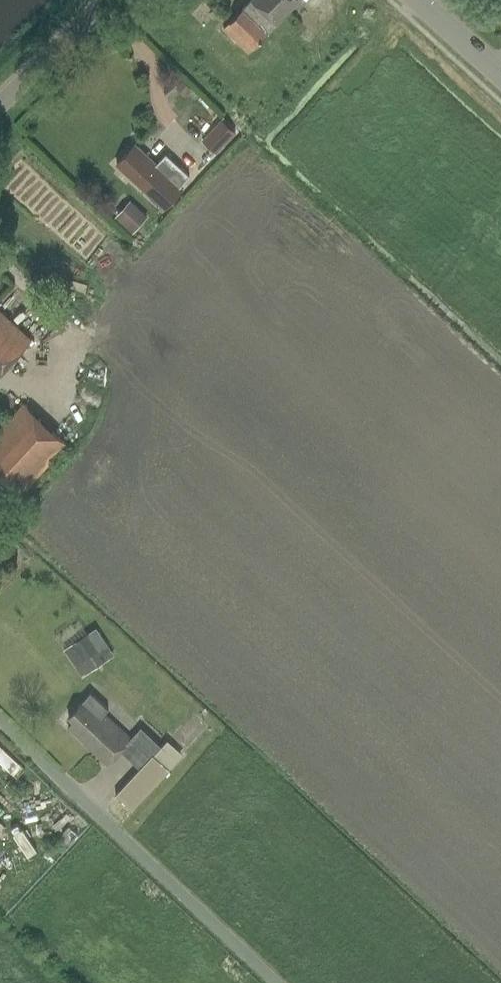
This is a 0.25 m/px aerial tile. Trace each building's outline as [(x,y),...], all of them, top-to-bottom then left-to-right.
[(299,0),(252,0),(224,29),(250,53),(299,0)] [(224,116),(203,137),(218,152),(239,132),(224,116)] [(167,153),(157,164),(136,143),(116,164),(165,208),(183,189),(180,186),(190,176),(167,153)] [(132,200),(117,215),(133,232),(148,216),(132,200)] [(32,339),(0,309),(0,374),(32,339)] [(68,444),(24,403),(0,429),(0,476),(21,495),(68,444)] [(97,627),(65,649),(83,676),(116,654),(97,627)] [(132,809),(169,770),(170,770),(184,755),(168,740),(162,747),(141,728),(131,739),(104,714),(108,710),(91,694),(70,717),(75,722),(70,727),(109,765),(121,752),(141,770),(117,795),(132,809)]
